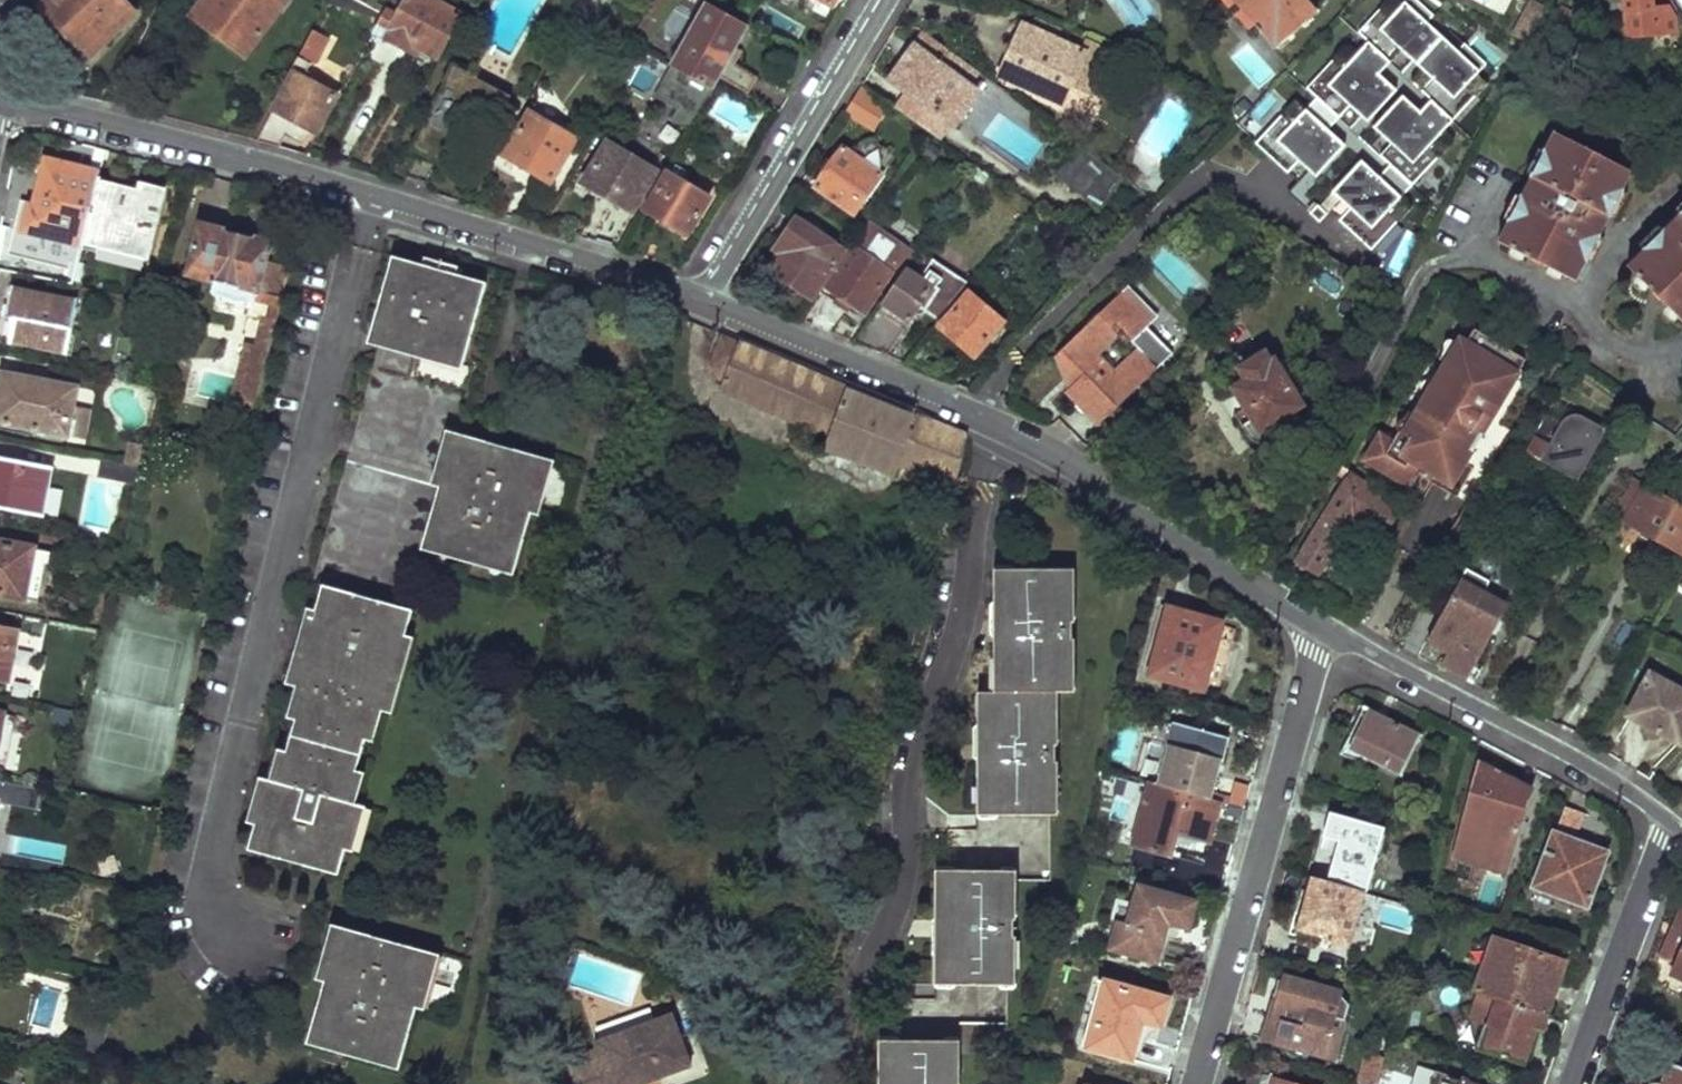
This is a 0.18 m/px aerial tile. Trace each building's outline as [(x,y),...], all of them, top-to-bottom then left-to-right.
[(90,59),(134,18),(134,11),(124,0),(49,0),(42,7),(90,59)] [(245,55),(287,1),(286,0),(206,0),(193,17),(245,55)] [(376,34),(419,58),(425,49),(439,59),(463,15),(434,0),(409,0),(405,7),(394,0),(384,18),(376,34)] [(650,18),(661,25),(675,2),(672,0),(661,0),(650,18)] [(715,5),(741,22),(746,13),(727,0),(718,0),(715,5)] [(1238,6),(1276,50),(1317,12),(1306,0),(1246,0),(1238,6)] [(1358,240),(1494,79),(1400,0),(1384,0),(1351,39),(1349,37),(1297,99),(1294,96),(1251,146),(1286,176),(1293,168),(1312,184),(1344,146),(1328,132),(1345,113),(1384,146),(1369,162),(1362,156),(1318,207),(1358,240)] [(1626,37),(1679,36),(1680,19),(1672,8),(1658,9),(1657,0),(1625,0),(1626,37)] [(1530,1),(1513,37),(1529,45),(1541,23),(1548,9),(1530,1)] [(709,2),(671,65),(712,89),(720,76),(749,93),(759,78),(730,62),(750,27),(741,22),(715,5),(709,2)] [(1124,53),(1040,16),(1035,28),(1028,25),(1003,77),(1064,103),(1074,82),(1100,95),(1121,60),(1124,53)] [(296,73),(260,143),(280,149),(293,122),(316,135),(338,96),(325,89),(328,83),(320,78),(317,84),(305,78),(313,61),(317,63),(329,40),(314,32),(293,72),(296,73)] [(981,73),(927,34),(915,50),(922,55),(913,68),(906,62),(893,82),(958,127),(979,98),(972,93),(971,86),(981,73)] [(922,55),(915,50),(906,62),(913,68),(922,55)] [(1257,82),(1234,105),(1241,121),(1269,91),(1257,82)] [(860,88),(844,114),(874,134),(891,108),(860,88)] [(532,112),(506,154),(553,182),(578,139),(532,112)] [(1558,133),(1503,242),(1581,281),(1636,174),(1605,157),(1596,175),(1581,167),(1590,150),(1558,133)] [(584,183),(632,212),(656,172),(638,160),(607,141),(584,183)] [(1103,208),(1126,176),(1081,144),(1058,175),(1103,208)] [(664,160),(645,148),(638,160),(656,172),(664,160)] [(845,148),(817,187),(855,215),(883,175),(845,148)] [(1581,167),(1596,175),(1605,157),(1590,150),(1581,167)] [(101,173),(45,159),(34,205),(29,203),(22,231),(82,246),(84,239),(98,184),(101,173)] [(669,174),(647,211),(687,235),(711,199),(669,174)] [(139,194),(98,184),(84,239),(148,254),(163,193),(141,187),(139,194)] [(280,255),(258,249),(264,228),(194,209),(180,261),(208,268),(205,279),(209,286),(242,293),(245,294),(242,307),(257,310),(244,326),(257,329),(277,281),(274,280),(280,255)] [(1633,262),(1681,312),(1681,215),(1633,262)] [(800,220),(767,266),(813,299),(845,254),(800,220)] [(1401,277),(1418,232),(1391,222),(1385,236),(1395,240),(1384,271),(1401,277)] [(908,263),(867,235),(829,288),(865,313),(882,289),(888,293),(908,263)] [(487,284),(392,255),(367,341),(378,344),(354,429),(343,426),(337,449),(347,453),(311,581),(322,583),(293,684),(304,688),(276,781),(265,777),(243,845),(336,873),(342,848),(349,851),(363,806),(351,802),(360,771),(351,769),(361,739),(369,742),(379,711),(390,714),(412,641),(402,638),(411,610),(401,607),(418,547),(511,575),(529,515),(536,516),(552,462),(453,432),(470,373),(462,370),(487,284)] [(970,284),(935,259),(922,278),(915,272),(918,267),(913,264),(885,304),(909,320),(919,306),(940,320),(970,284)] [(78,302),(11,288),(6,317),(16,318),(12,339),(69,350),(78,302)] [(1124,296),(1057,358),(1069,371),(1073,368),(1085,380),(1073,391),(1101,422),(1160,364),(1143,346),(1116,372),(1101,356),(1123,335),(1131,344),(1151,324),(1124,296)] [(976,297),(943,329),(974,362),(1007,329),(976,297)] [(906,329),(877,310),(855,342),(877,352),(888,356),(906,329)] [(224,408),(247,414),(251,398),(257,329),(244,326),(250,344),(240,341),(224,408)] [(1381,437),(1369,457),(1415,484),(1422,471),(1429,475),(1433,468),(1457,482),(1530,359),(1481,330),(1472,343),(1465,339),(1409,433),(1403,430),(1394,445),(1381,437)] [(728,339),(723,337),(711,366),(720,370),(716,378),(725,381),(721,392),(829,440),(824,453),(896,482),(899,471),(954,493),(968,438),(728,339)] [(1280,424),(1278,420),(1303,404),(1271,350),(1244,368),(1251,379),(1225,396),(1252,437),(1254,440),(1257,442),(1262,444),(1267,444),(1270,444),(1274,442),(1277,439),(1279,435),(1281,431),(1280,424)] [(71,378),(6,372),(1,422),(66,428),(71,378)] [(1567,418),(1566,420),(1551,411),(1528,448),(1580,479),(1610,428),(1587,414),(1585,413),(1583,413),(1581,412),(1579,412),(1577,412),(1575,413),(1573,413),(1572,414),(1570,415),(1568,417),(1567,418)] [(0,455),(0,506),(32,513),(38,484),(42,485),(46,465),(0,455)] [(143,469),(103,461),(99,479),(139,487),(143,469)] [(1348,478),(1300,560),(1319,573),(1354,516),(1375,529),(1383,516),(1392,523),(1403,507),(1349,473),(1352,469),(1343,463),(1338,472),(1348,478)] [(1618,520),(1681,555),(1681,505),(1640,481),(1618,520)] [(0,542),(0,594),(24,599),(33,548),(0,542)] [(1070,568),(1008,569),(1008,602),(999,602),(999,621),(1020,621),(1020,639),(1009,639),(1008,691),(1052,691),(1061,691),(1069,691),(1069,638),(1064,637),(1064,623),(1069,623),(1070,568)] [(1461,581),(1432,639),(1454,651),(1447,665),(1478,680),(1485,668),(1478,665),(1507,604),(1461,581)] [(197,595),(181,591),(179,602),(195,606),(197,595)] [(1224,623),(1169,608),(1152,675),(1206,691),(1224,623)] [(1069,623),(1064,623),(1064,637),(1069,638),(1075,638),(1075,623),(1069,623)] [(0,627),(0,678),(8,680),(13,653),(17,654),(22,631),(0,627)] [(1651,674),(1630,714),(1681,742),(1681,741),(1681,691),(1651,674)] [(997,691),(993,691),(992,725),(982,725),(984,744),(1004,744),(1003,761),(993,761),(993,815),(1052,817),(1053,762),(1048,762),(1048,745),(1053,745),(1052,691),(1008,691),(997,691)] [(1423,737),(1376,714),(1356,754),(1403,777),(1423,737)] [(1218,739),(1175,728),(1158,786),(1211,800),(1218,775),(1210,773),(1218,739)] [(1053,745),(1048,745),(1048,762),(1053,762),(1059,762),(1058,745),(1053,745)] [(1530,792),(1483,767),(1459,848),(1507,872),(1530,792)] [(1158,786),(1148,783),(1131,845),(1171,855),(1178,835),(1203,842),(1208,820),(1216,822),(1221,803),(1211,800),(1158,786)] [(37,802),(37,787),(0,788),(0,803),(37,802)] [(1583,814),(1564,807),(1536,886),(1589,905),(1607,853),(1573,840),(1583,814)] [(1384,828),(1332,813),(1326,835),(1342,840),(1331,880),(1364,890),(1367,891),(1384,828)] [(1012,871),(951,870),(951,922),(959,921),(959,938),(940,938),(939,956),(951,957),(950,986),(1011,986),(1011,938),(1006,938),(1007,922),(1011,922),(1012,871)] [(1331,880),(1315,875),(1301,927),(1332,936),(1331,941),(1347,946),(1364,890),(1331,880)] [(1195,904),(1140,888),(1128,926),(1114,921),(1107,947),(1156,960),(1167,920),(1189,927),(1195,904)] [(1664,951),(1680,960),(1673,972),(1681,976),(1681,916),(1664,951)] [(1011,922),(1007,922),(1006,938),(1011,938),(1016,938),(1016,922),(1011,922)] [(437,956),(326,923),(312,976),(318,978),(300,1040),(395,1068),(414,1006),(422,1009),(437,956)] [(1566,963),(1495,939),(1478,991),(1480,991),(1546,1015),(1566,963)] [(1342,995),(1288,980),(1272,1039),(1337,1057),(1345,1025),(1335,1023),(1342,995)] [(1169,1002),(1107,983),(1097,1020),(1091,1018),(1084,1047),(1133,1060),(1143,1020),(1163,1025),(1169,1002)] [(1546,1015),(1480,991),(1471,1019),(1487,1026),(1479,1048),(1523,1063),(1535,1029),(1541,1031),(1546,1015)] [(673,1015),(596,1043),(598,1050),(567,1061),(576,1083),(648,1083),(692,1067),(673,1015)] [(1009,1023),(964,1022),(964,1053),(1010,1053),(1009,1023)] [(895,1040),(894,1083),(956,1083),(956,1040),(895,1040)] [(1381,1061),(1362,1055),(1353,1083),(1374,1083),(1381,1061)] [(1672,1061),(1664,1083),(1681,1083),(1681,1065),(1672,1061)] [(1377,1083),(1428,1083),(1429,1083),(1383,1067),(1377,1083)] [(1273,1076),(1271,1083),(1302,1083),(1273,1076)]
